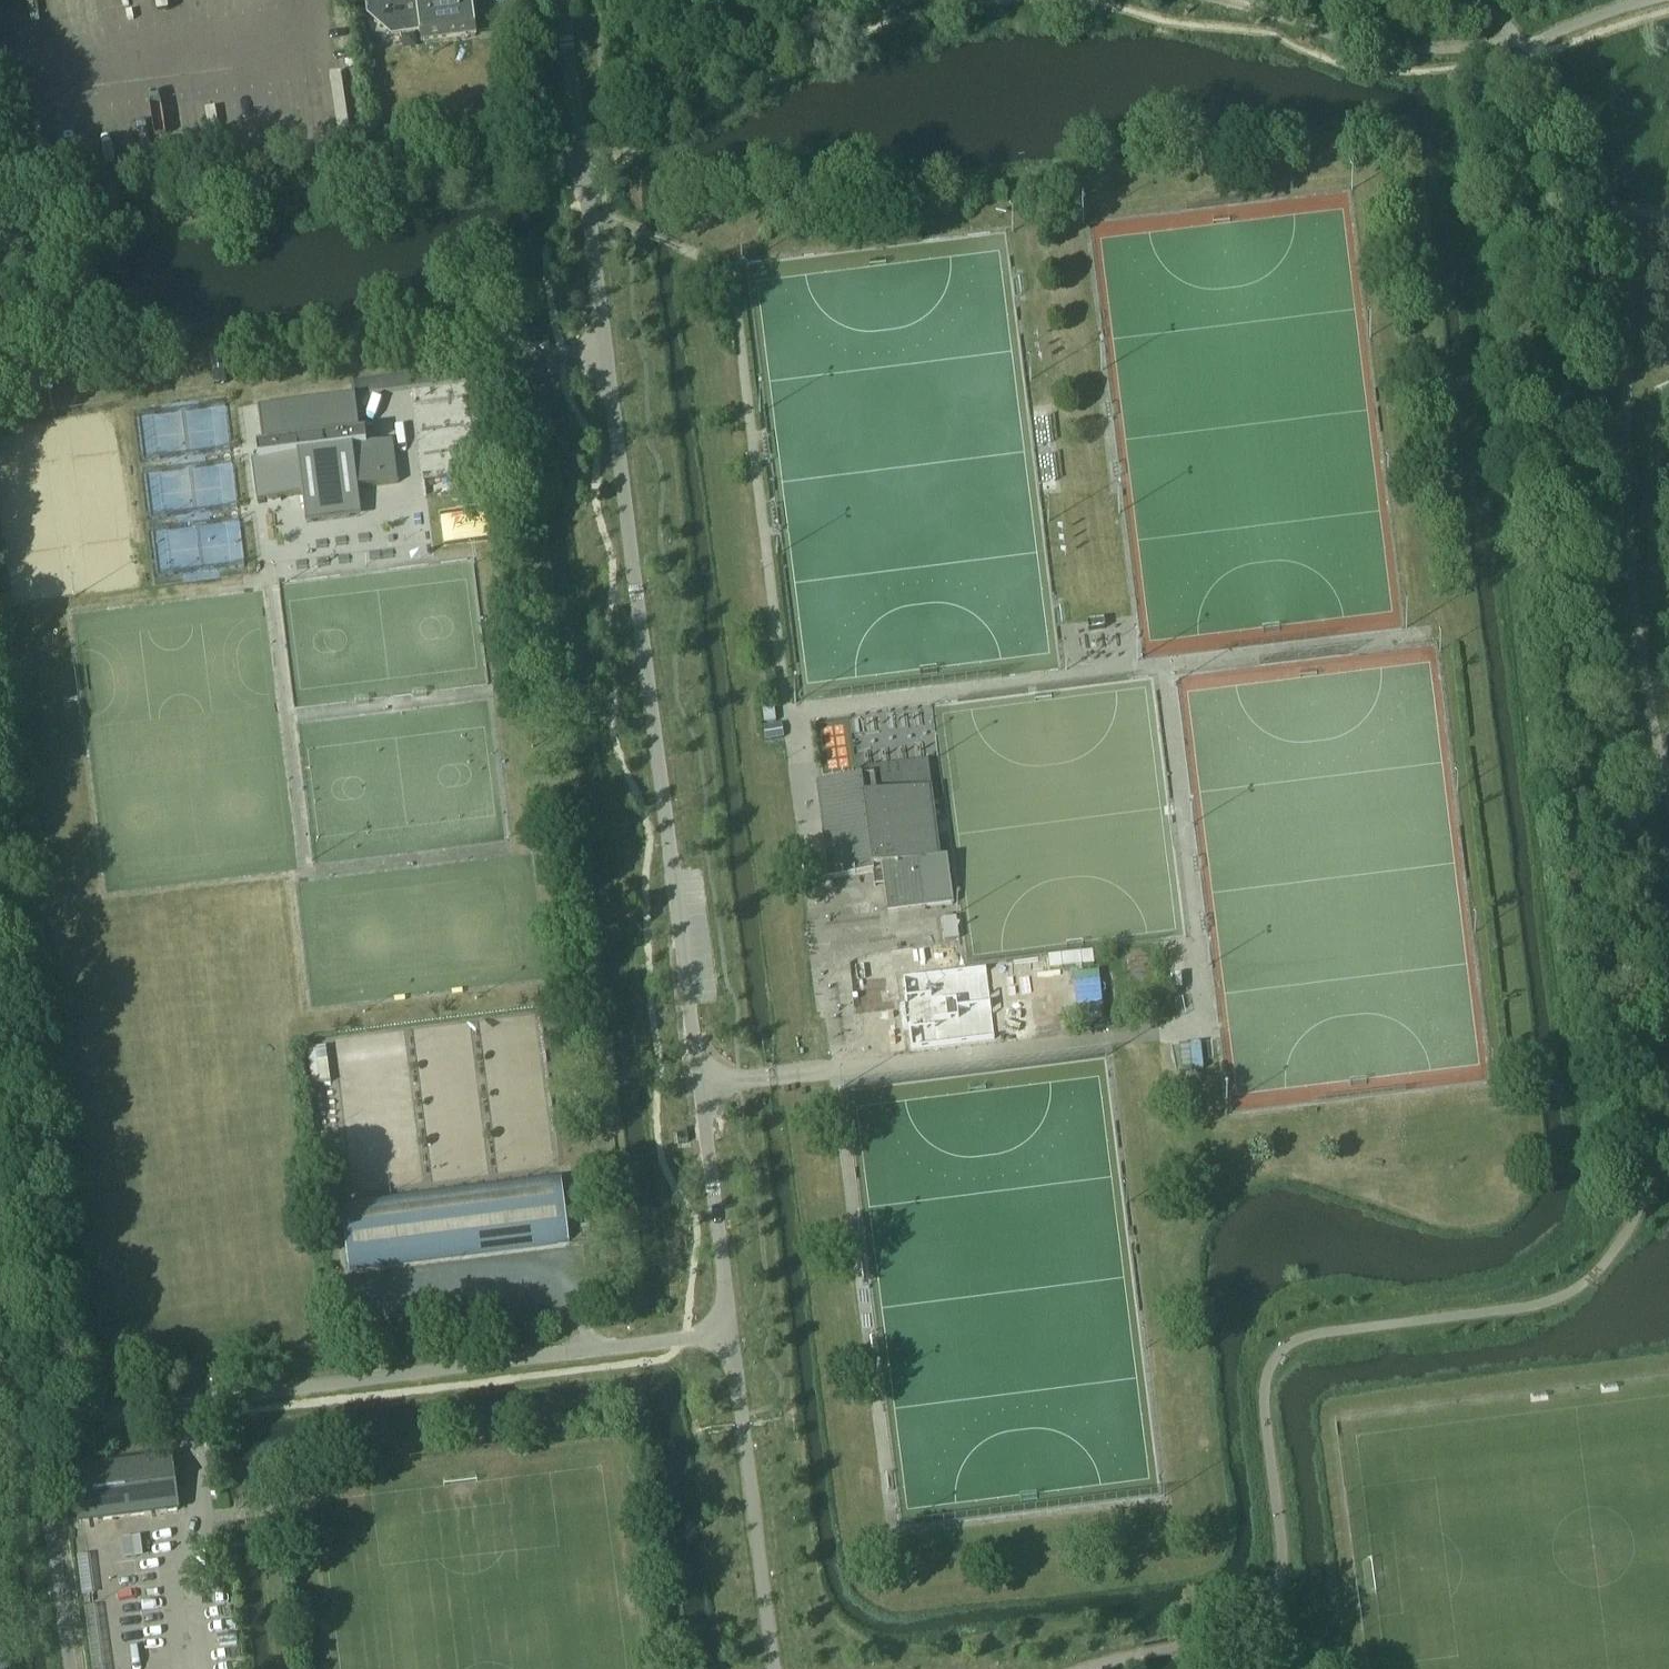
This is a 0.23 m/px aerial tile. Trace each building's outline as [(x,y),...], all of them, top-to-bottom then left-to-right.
[(366,5),(369,5),(370,14),(393,35),(402,34),(403,36),(420,34),(422,42),(477,35),(472,0),(365,0),(366,5)] [(259,460),(252,460),(257,502),(302,496),(303,496),(306,513),(359,507),(357,489),(358,489),(398,484),(393,442),(367,446),(365,436),(360,436),(355,395),(258,408),(263,449),(258,449),(259,460)] [(1104,620),(1088,623),(1089,631),(1106,629),(1104,620)] [(781,725),(763,728),(765,742),(783,739),(781,725)] [(875,888),(875,883),(884,882),(888,909),(927,904),(927,908),(954,905),(948,859),(942,860),(933,793),(913,795),(913,792),(878,796),(875,775),(820,782),(832,879),(872,874),(874,888),(875,888)] [(929,953),(902,956),(904,978),(931,975),(929,953)] [(906,1002),(901,1002),(904,1029),(910,1028),(912,1051),(996,1040),(987,969),(904,979),(906,1002)] [(336,1155),(323,1157),(327,1187),(340,1185),(336,1155)] [(341,1207),(349,1271),(570,1243),(561,1175),(385,1198),(385,1201),(341,1207)] [(172,1458),(74,1471),(80,1524),(179,1511),(172,1458)]
